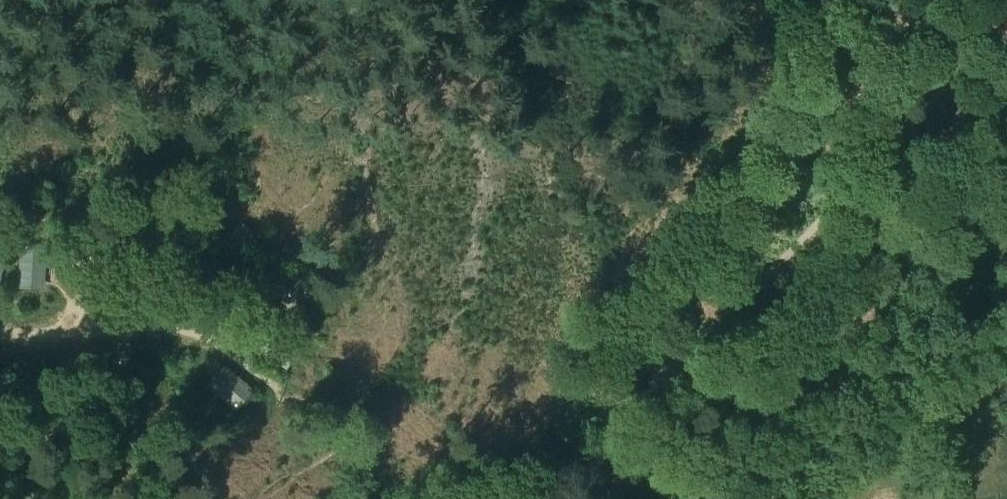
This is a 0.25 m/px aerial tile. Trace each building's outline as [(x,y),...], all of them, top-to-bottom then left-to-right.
[(17,286),(44,287),(46,242),(19,241),(17,286)] [(224,360),(204,381),(234,410),(254,389),(224,360)]
